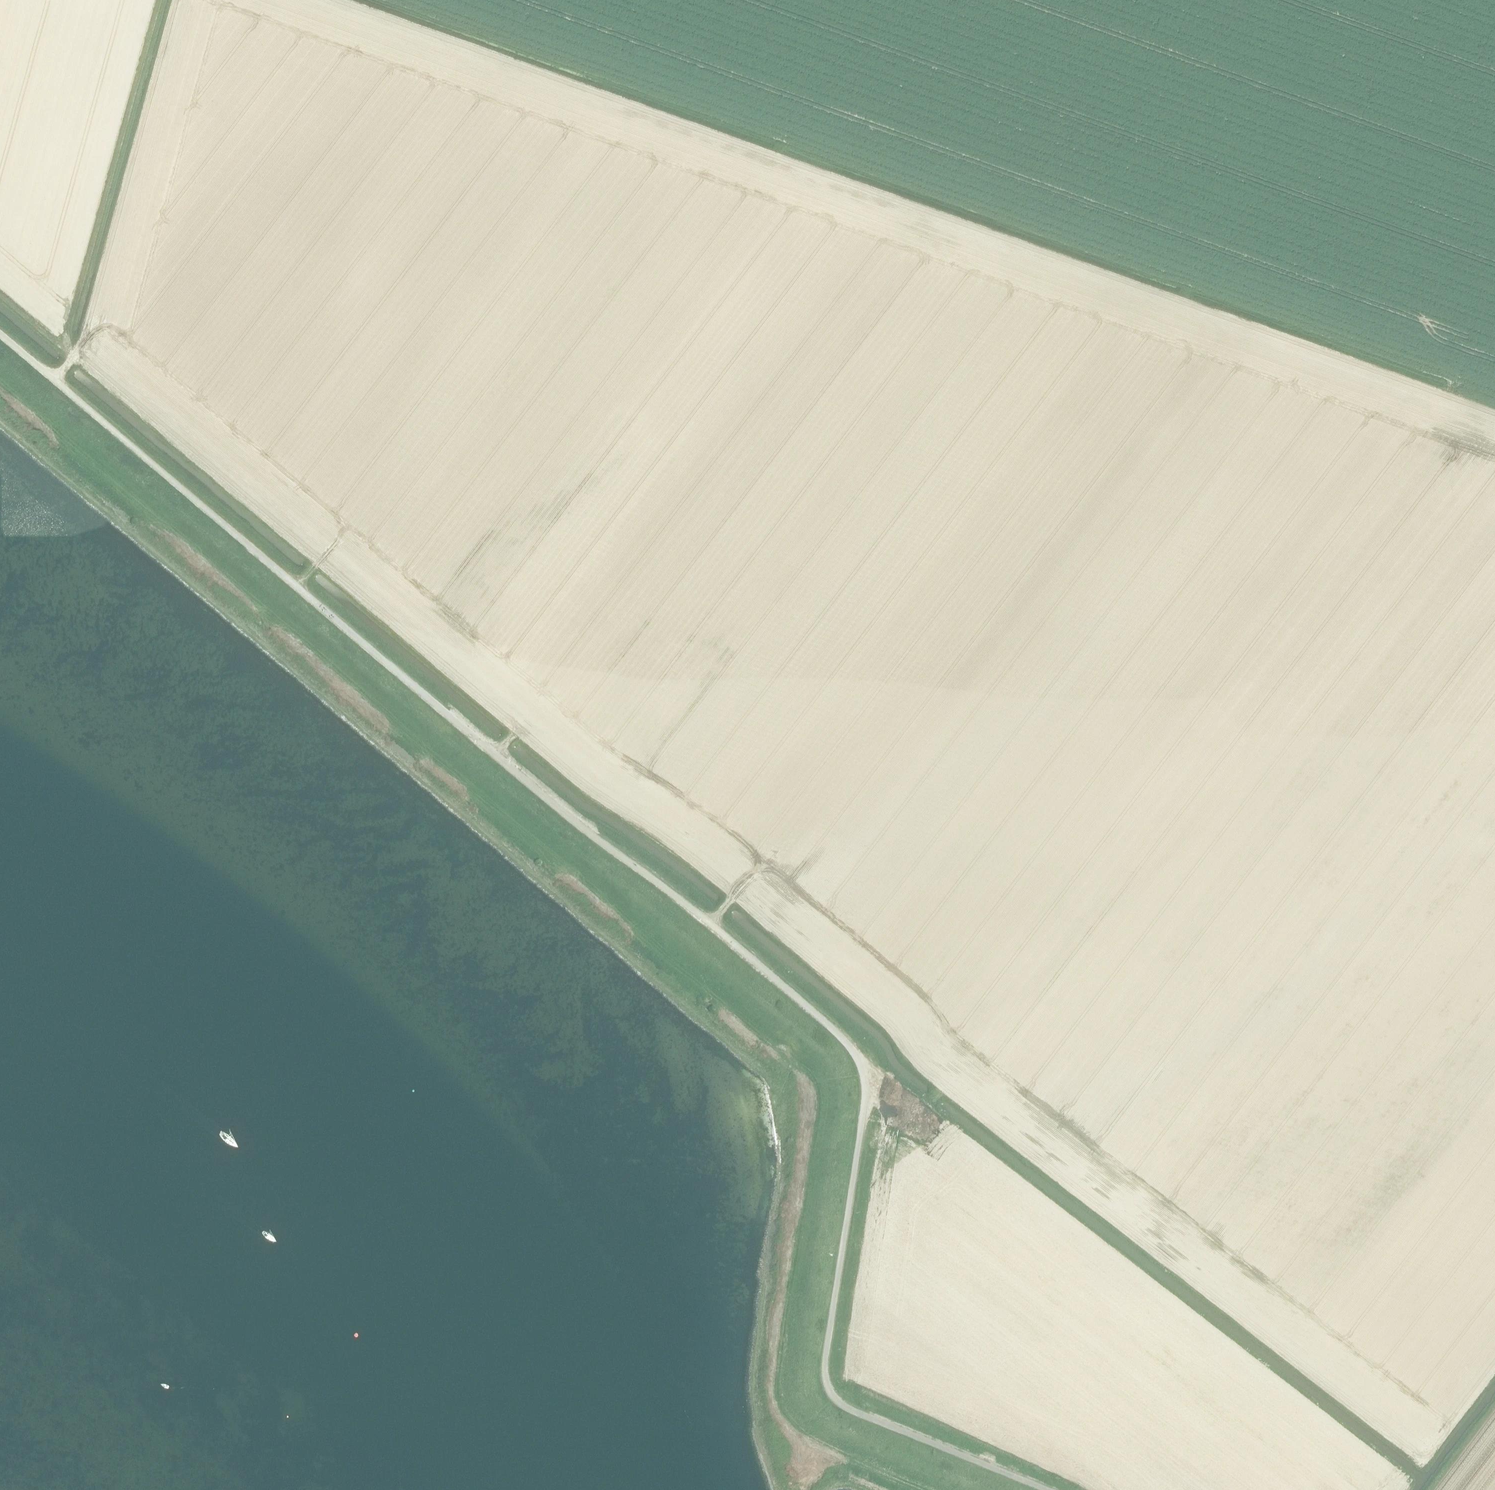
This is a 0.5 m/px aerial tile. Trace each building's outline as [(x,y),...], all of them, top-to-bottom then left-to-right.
[(909,1111),(905,1116),(919,1125),(923,1120),(909,1111)]
